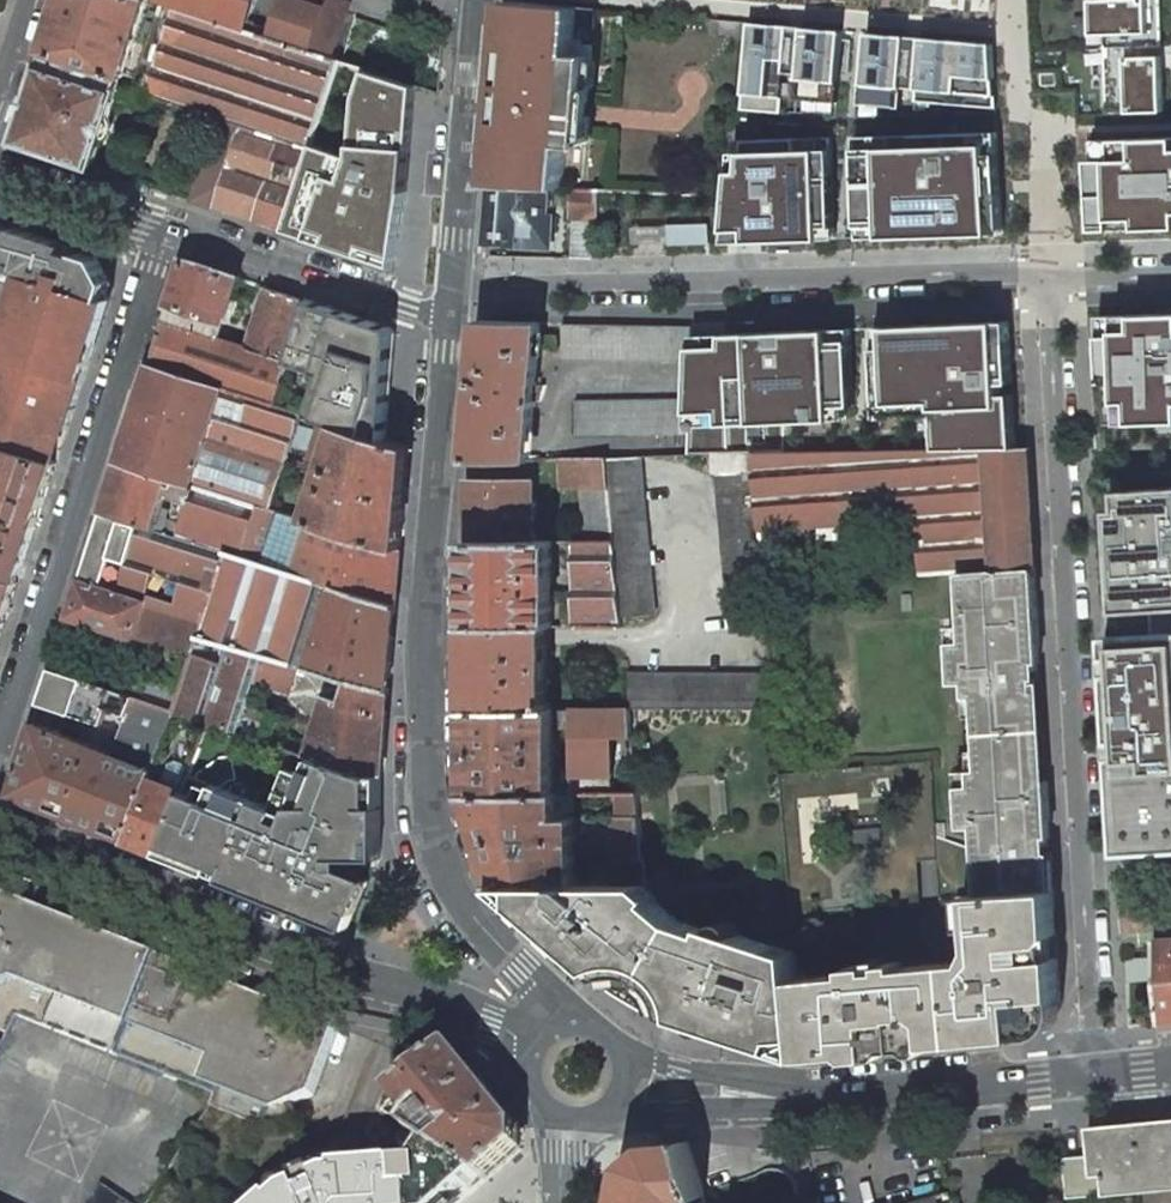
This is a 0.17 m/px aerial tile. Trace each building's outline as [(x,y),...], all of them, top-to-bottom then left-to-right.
[(149,0),(63,0),(46,51),(124,77),(149,0)] [(161,2),(172,5),(247,29),(256,0),(156,0),(161,2)] [(269,37),(333,58),(350,6),(330,0),(282,0),(269,37)] [(596,8),(514,0),(510,0),(504,66),(591,75),(592,56),(575,54),(578,28),(594,30),(596,8)] [(1108,113),(1164,112),(1162,0),(1092,0),(1093,35),(1105,34),(1108,113)] [(131,91),(142,95),(172,5),(161,2),(131,91)] [(303,172),(340,60),(333,58),(269,37),(247,29),(172,5),(142,95),(221,120),(241,127),(214,207),(283,230),(302,172),(303,172)] [(415,84),(440,92),(444,43),(420,35),(357,14),(342,60),(415,84)] [(748,40),(749,23),(710,19),(708,36),(714,36),(715,27),(728,30),(730,31),(736,39),(748,40)] [(805,28),(749,23),(748,40),(742,107),(781,111),(783,85),(767,83),(770,59),(785,59),(783,72),(799,74),(805,28)] [(844,31),(805,28),(799,74),(797,97),(836,102),(844,31)] [(922,38),(868,33),(861,103),(899,107),(901,87),(916,88),(922,38)] [(993,44),(922,38),(916,88),(915,101),(996,108),(993,44)] [(119,90),(124,77),(46,51),(42,65),(119,90)] [(340,60),(283,230),(393,264),(415,84),(340,60)] [(94,167),(119,90),(42,65),(17,139),(17,141),(19,142),(94,167)] [(586,146),(591,75),(504,66),(494,184),(548,187),(556,187),(563,188),(567,144),(586,146)] [(194,200),(214,207),(241,127),(221,120),(194,200)] [(997,134),(859,137),(860,238),(1002,234),(997,134)] [(1090,139),(1093,231),(1170,228),(1170,136),(1090,139)] [(834,139),(735,140),(728,240),(835,239),(834,139)] [(556,187),(548,187),(494,184),(491,184),(486,242),(518,244),(519,234),(547,236),(549,193),(555,193),(556,187)] [(594,191),(593,191),(574,189),(572,217),(594,219),(594,191)] [(707,246),(706,224),(664,225),(666,243),(666,246),(707,246)] [(20,231),(0,225),(0,261),(9,263),(20,231)] [(666,243),(664,225),(629,226),(629,244),(666,243)] [(94,277),(65,267),(70,252),(67,246),(20,231),(9,263),(0,261),(0,300),(2,296),(21,302),(0,366),(0,444),(57,462),(69,426),(53,421),(56,410),(72,415),(97,337),(91,336),(93,329),(99,331),(110,296),(90,290),(94,277)] [(546,245),(547,236),(519,234),(518,244),(546,245)] [(115,282),(106,263),(70,252),(65,267),(94,277),(90,290),(110,296),(115,282)] [(224,323),(239,278),(184,260),(164,321),(196,331),(201,316),(224,323)] [(288,362),(307,300),(267,287),(247,349),(288,362)] [(342,425),(387,439),(395,334),(391,328),(307,300),(288,362),(324,374),(311,415),(342,425)] [(1100,318),(1104,424),(1170,421),(1170,315),(1100,318)] [(218,339),(224,323),(201,316),(196,331),(218,339)] [(247,349),(218,339),(196,331),(164,321),(151,363),(276,404),(288,362),(247,349)] [(468,462),(530,462),(532,446),(542,323),(480,321),(469,446),(468,462)] [(697,337),(698,327),(562,324),(561,358),(695,360),(697,337)] [(1010,325),(880,330),(884,420),(940,417),(941,451),(1010,450),(1016,450),(1014,399),(1001,399),(1001,386),(1012,386),(1010,325)] [(854,331),(697,337),(695,360),(691,400),(688,425),(848,421),(848,407),(856,406),(854,331)] [(286,463),(303,412),(276,404),(151,363),(118,463),(257,508),(271,508),(283,473),(286,463)] [(688,425),(691,400),(575,402),(575,437),(688,434),(688,425)] [(69,426),(72,415),(56,410),(53,421),(69,426)] [(322,487),(311,522),(401,552),(410,447),(387,439),(342,425),(326,476),(317,473),(314,484),(322,487)] [(57,462),(0,444),(0,515),(36,527),(57,462)] [(1036,570),(1030,450),(1016,450),(1010,450),(941,451),(852,452),(753,453),(754,473),(753,473),(759,546),(882,537),(880,522),(916,519),(920,576),(958,574),(995,572),(995,573),(1036,570)] [(766,629),(764,606),(759,546),(753,473),(754,473),(753,453),(712,454),(712,474),(716,474),(731,632),(766,629)] [(622,616),(655,613),(641,456),(607,457),(614,539),(622,616)] [(585,539),(614,539),(607,457),(561,458),(563,490),(582,489),(585,539)] [(257,508),(118,463),(102,512),(226,553),(241,557),(257,508)] [(314,484),(317,473),(286,463),(283,473),(314,484)] [(533,540),(533,481),(468,481),(468,541),(533,540)] [(1116,488),(1116,506),(1109,506),(1116,610),(1151,608),(1152,632),(1105,634),(1117,851),(1170,848),(1170,486),(1116,488)] [(271,508),(257,508),(241,557),(396,608),(401,552),(311,522),(271,508)] [(198,639),(226,553),(102,512),(80,581),(146,602),(134,637),(192,656),(198,639)] [(36,527),(0,515),(0,577),(17,583),(36,527)] [(564,627),(622,627),(622,616),(614,539),(585,539),(574,539),(574,603),(564,603),(564,627)] [(552,594),(552,540),(533,540),(468,541),(467,628),(546,627),(552,627),(552,600),(552,594)] [(388,692),(396,608),(241,557),(226,553),(198,639),(307,669),(360,684),(388,692)] [(1046,780),(1039,780),(1033,679),(1036,679),(1035,663),(1032,663),(1031,647),(1039,647),(1036,570),(995,573),(995,572),(958,574),(958,590),(966,590),(966,609),(959,609),(961,642),(949,642),(951,684),(964,683),(965,698),(974,698),(977,770),(970,770),(971,786),(957,787),(960,828),(973,828),(976,896),(1051,892),(1049,852),(1046,853),(1045,838),(1041,838),(1040,822),(1048,822),(1046,780)] [(17,583),(0,577),(0,621),(4,623),(17,583)] [(80,581),(69,616),(134,637),(146,602),(80,581)] [(134,637),(69,616),(65,628),(130,649),(134,637)] [(546,636),(546,627),(467,628),(467,637),(468,709),(547,709),(546,636)] [(305,676),(307,669),(198,639),(192,656),(181,691),(175,710),(174,711),(208,722),(284,749),(294,718),(248,703),(256,680),(289,691),(296,682),(298,674),(305,676)] [(1035,663),(1040,663),(1039,647),(1031,647),(1032,663),(1035,663)] [(126,716),(110,754),(34,723),(11,795),(126,840),(150,778),(153,771),(151,770),(174,711),(175,710),(141,699),(52,669),(41,703),(103,725),(108,709),(126,716)] [(772,710),(770,675),(630,673),(629,709),(772,710)] [(175,710),(181,691),(148,681),(141,699),(175,710)] [(387,714),(388,692),(360,684),(354,705),(387,714)] [(387,714),(354,705),(327,696),(307,756),(369,777),(372,774),(382,776),(387,714)] [(554,728),(554,709),(547,709),(468,709),(469,794),(554,793),(554,746),(554,740),(554,728)] [(554,728),(571,727),(571,709),(554,709),(554,728)] [(619,793),(637,793),(629,709),(571,709),(571,727),(572,793),(576,793),(619,793)] [(288,905),(369,777),(307,756),(284,749),(208,722),(190,766),(180,790),(183,791),(159,854),(176,860),(196,811),(236,827),(216,876),(288,905)] [(180,790),(190,766),(177,760),(169,763),(161,783),(180,790)] [(783,777),(787,795),(810,790),(806,772),(783,777)] [(319,917),(380,823),(382,776),(372,774),(369,777),(288,905),(319,917)] [(159,854),(183,791),(180,790),(161,783),(150,778),(126,840),(159,854)] [(721,820),(728,820),(724,781),(717,782),(721,820)] [(560,817),(560,793),(554,793),(469,794),(498,885),(575,885),(576,823),(583,824),(583,817),(576,817),(576,811),(570,811),(570,817),(560,817)] [(572,793),(560,793),(560,817),(570,817),(570,811),(576,811),(576,793),(572,793)] [(628,861),(643,861),(637,793),(619,793),(617,816),(613,816),(612,860),(628,861)] [(216,876),(236,827),(196,811),(176,860),(216,876)] [(1045,838),(1049,837),(1048,822),(1040,822),(1041,838),(1045,838)] [(944,839),(943,823),(933,824),(934,835),(944,839)] [(881,839),(880,829),(851,830),(852,841),(854,843),(879,841),(881,839)] [(634,885),(645,886),(643,861),(628,861),(631,885),(634,885)] [(711,925),(709,931),(679,922),(656,900),(652,904),(641,893),(634,893),(634,885),(631,885),(575,885),(498,885),(561,950),(566,945),(589,965),(584,970),(586,971),(608,988),(637,1005),(660,1018),(685,1029),(687,1022),(716,1033),(714,1039),(726,1043),(764,1052),(780,1054),(803,1057),(801,1023),(798,988),(797,978),(795,952),(711,925)] [(1034,1037),(1057,1010),(1051,892),(976,896),(957,897),(960,928),(975,927),(979,959),(852,973),(797,978),(798,988),(801,1023),(803,1057),(832,1054),(832,1049),(848,1047),(848,1053),(857,1052),(857,1046),(872,1045),(872,1040),(910,1037),(910,1047),(914,1046),(915,1047),(959,1043),(958,1031),(974,1030),(975,1042),(997,1040),(996,1030),(1020,1028),(1034,1037)] [(132,945),(129,952),(116,946),(118,940),(104,934),(0,893),(0,1058),(21,1017),(216,1096),(212,1106),(273,1131),(299,1120),(291,1103),(312,1094),(340,1023),(315,1018),(292,1009),(290,1015),(276,1010),(279,1004),(132,945)] [(1157,898),(1121,901),(1123,928),(1170,925),(1170,897),(1157,898)] [(1123,928),(1125,948),(1156,943),(1155,937),(1170,936),(1170,925),(1123,928)] [(1155,937),(1156,943),(1157,957),(1158,978),(1160,1024),(1170,1022),(1170,936),(1155,937)] [(129,952),(132,945),(118,940),(116,946),(129,952)] [(1127,980),(1158,978),(1157,957),(1126,960),(1127,980)] [(290,1015),(292,1009),(281,1004),(279,1004),(276,1010),(290,1015)] [(1034,1037),(1020,1028),(996,1030),(997,1040),(1034,1037)] [(975,1042),(974,1030),(958,1031),(959,1043),(975,1042)] [(910,1047),(910,1037),(872,1040),(872,1045),(872,1051),(910,1048),(910,1047)] [(520,1146),(519,1128),(454,1048),(396,1094),(412,1114),(418,1118),(416,1122),(406,1116),(400,1124),(433,1145),(484,1178),(520,1146)] [(321,1173),(299,1120),(273,1131),(212,1106),(150,1202),(456,1202),(484,1178),(433,1145),(420,1165),(336,1171),(336,1176),(324,1181),(321,1173)] [(1087,1125),(1090,1155),(1062,1158),(1066,1199),(1170,1189),(1170,1117),(1087,1125)] [(688,1141),(650,1143),(628,1163),(621,1202),(709,1202),(705,1190),(688,1141)] [(705,1190),(709,1202),(818,1202),(794,1197),(795,1192),(794,1185),(791,1179),(788,1176),(786,1174),(777,1168),(770,1168),(765,1169),(760,1172),(756,1174),(705,1190)] [(113,1192),(106,1202),(131,1202),(113,1192)]
